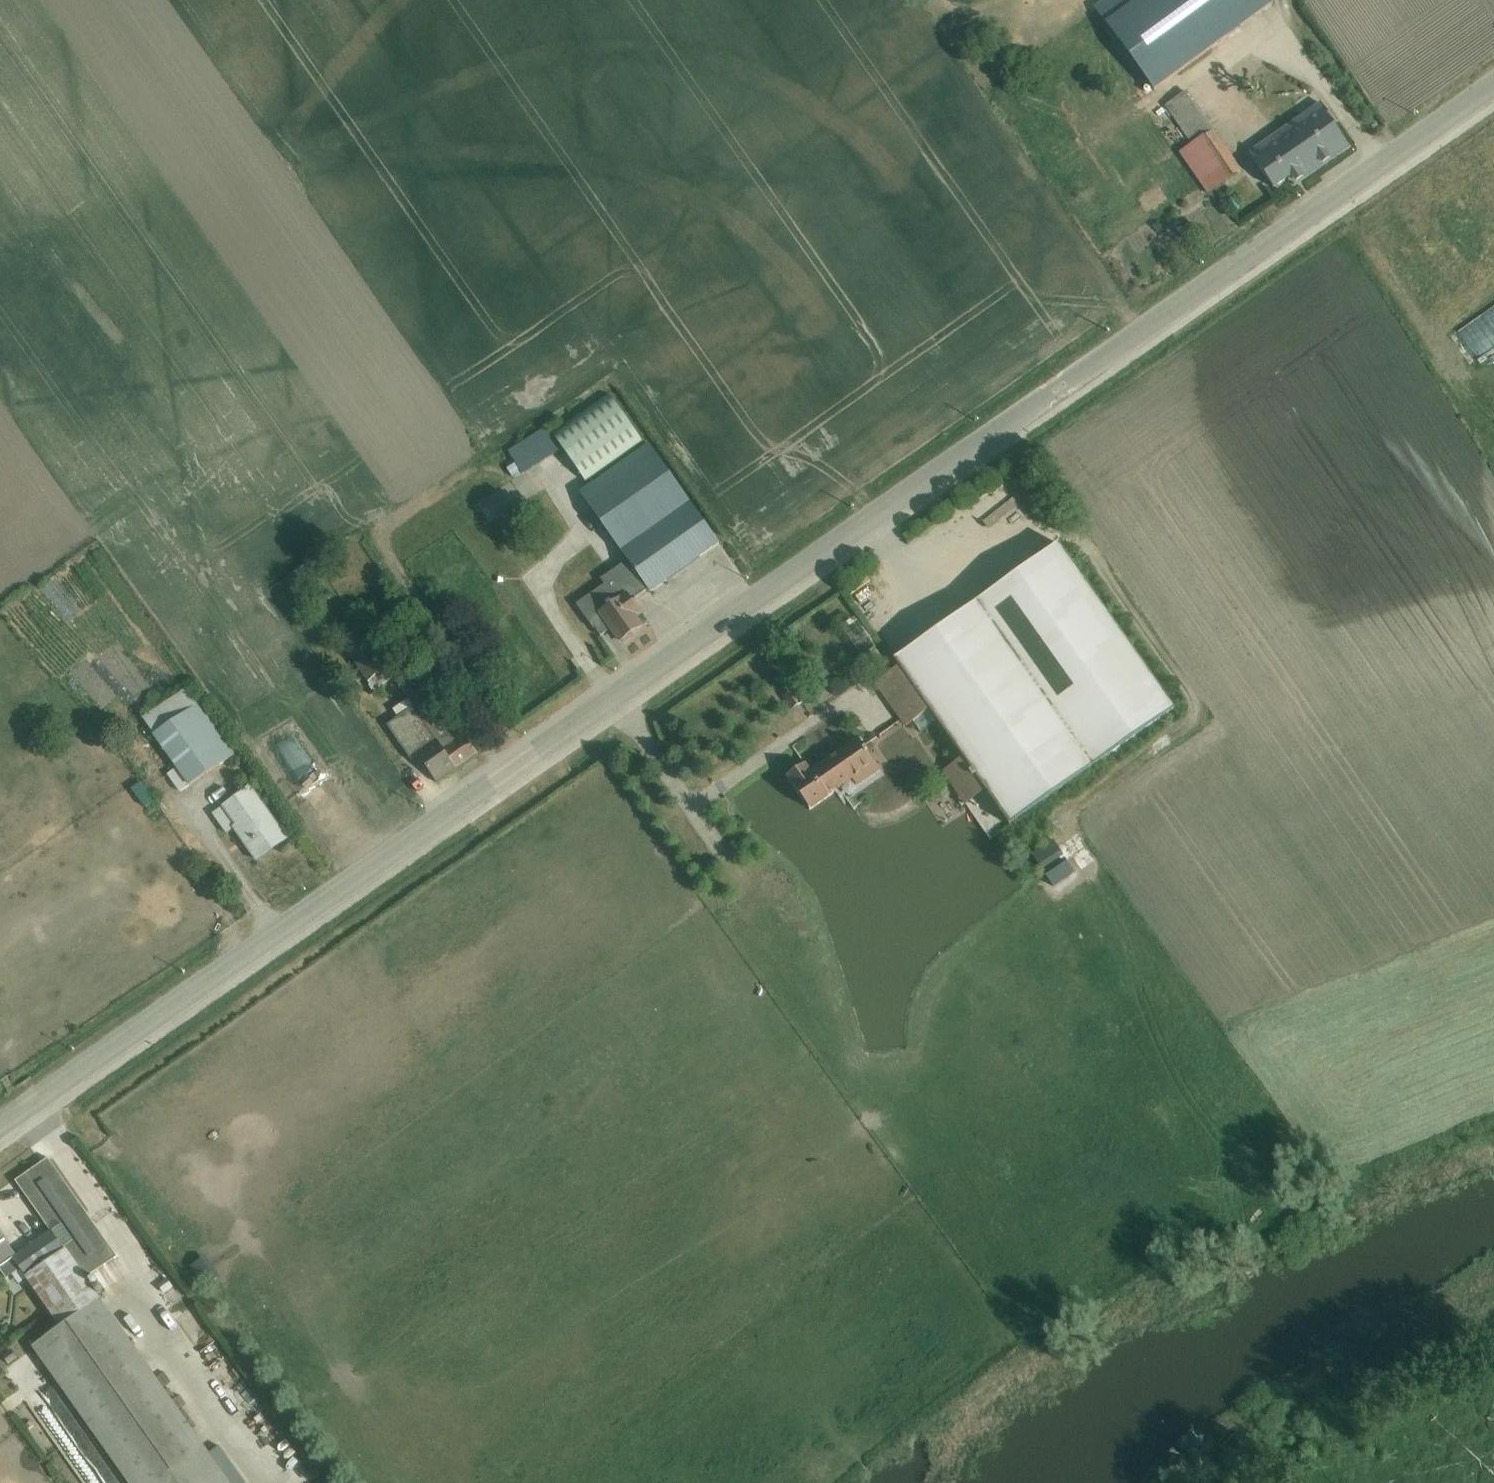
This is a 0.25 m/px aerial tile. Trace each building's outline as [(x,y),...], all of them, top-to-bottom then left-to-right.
[(1096,9),(1156,91),(1273,5),(1269,0),(1108,0),(1096,9)] [(1188,91),(1166,106),(1192,145),(1180,153),(1207,195),(1242,172),(1188,91)] [(1320,105),(1249,154),(1274,189),(1289,178),(1294,186),(1304,179),(1349,147),(1320,105)] [(1481,350),(1491,343),(1493,340),(1493,298),(1471,315),(1479,326),(1469,333),(1481,350)] [(610,394),(552,434),(586,481),(643,441),(610,394)] [(546,428),(509,452),(523,475),(561,451),(546,428)] [(605,585),(577,605),(594,629),(595,628),(601,637),(612,629),(621,641),(622,641),(624,643),(632,637),(630,635),(642,627),(633,615),(638,611),(632,601),(649,589),(651,593),(720,545),(649,445),(581,493),(628,561),(601,579),(605,585)] [(900,667),(877,684),(907,726),(913,722),(921,733),(938,722),(964,758),(944,772),(966,805),(987,790),(1012,825),(1174,711),(1059,544),(895,661),(900,667)] [(360,629),(340,643),(368,683),(373,692),(395,678),(360,629)] [(417,711),(458,768),(478,754),(464,735),(467,733),(453,713),(443,720),(438,713),(449,706),(442,695),(437,699),(422,677),(404,689),(418,710),(417,711)] [(788,686),(783,690),(786,695),(783,697),(792,710),(803,702),(794,690),(792,691),(788,686)] [(154,735),(199,705),(188,689),(143,719),(154,735)] [(458,768),(417,711),(414,707),(413,708),(408,701),(396,710),(400,716),(388,725),(412,760),(418,756),(437,783),(458,768)] [(199,705),(154,735),(179,769),(169,776),(180,793),(234,756),(199,705)] [(807,765),(788,778),(812,812),(830,800),(828,798),(854,781),(857,785),(879,767),(859,740),(812,771),(807,765)] [(141,783),(133,790),(147,809),(155,802),(141,783)] [(251,787),(212,814),(226,835),(235,828),(256,860),(286,839),(251,787)] [(1024,847),(1034,868),(1058,856),(1055,850),(1050,853),(1043,838),(1024,847)] [(7,1279),(12,1275),(19,1285),(26,1280),(61,1328),(33,1348),(129,1482),(231,1482),(87,1279),(118,1257),(48,1159),(16,1181),(51,1230),(16,1255),(0,1233),(0,1269),(7,1279)] [(191,1280),(204,1273),(195,1256),(182,1262),(191,1280)]
